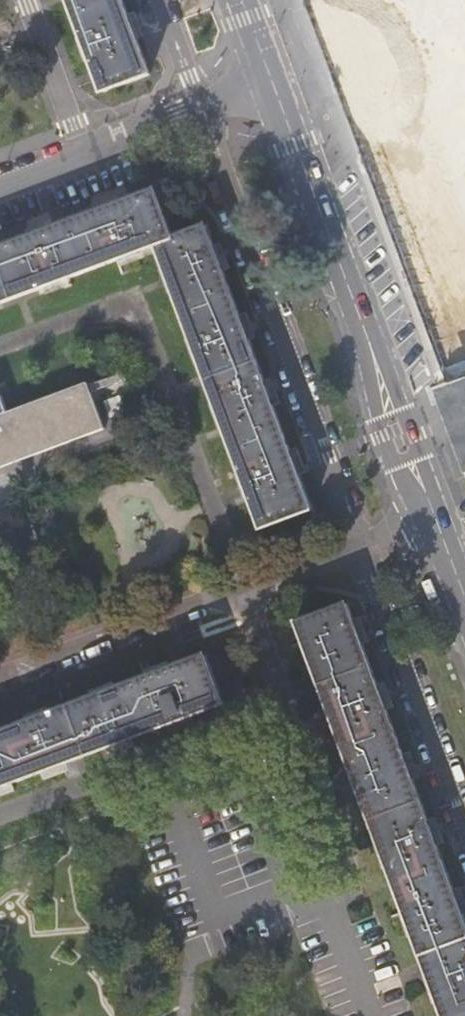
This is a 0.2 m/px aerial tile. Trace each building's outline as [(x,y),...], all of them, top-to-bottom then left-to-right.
[(109,93),(154,76),(126,0),(74,0),(109,93)] [(160,249),(159,245),(174,239),(157,194),(0,252),(0,308),(160,249)] [(313,510),(209,227),(174,239),(159,245),(160,249),(263,529),(313,510)] [(432,375),(464,455),(464,362),(432,375)] [(107,436),(93,393),(0,424),(0,472),(107,436)] [(132,428),(124,407),(109,412),(117,434),(132,428)] [(348,604),(298,622),(446,1015),(464,1015),(464,913),(348,604)] [(221,703),(203,656),(0,732),(0,787),(221,703)]
